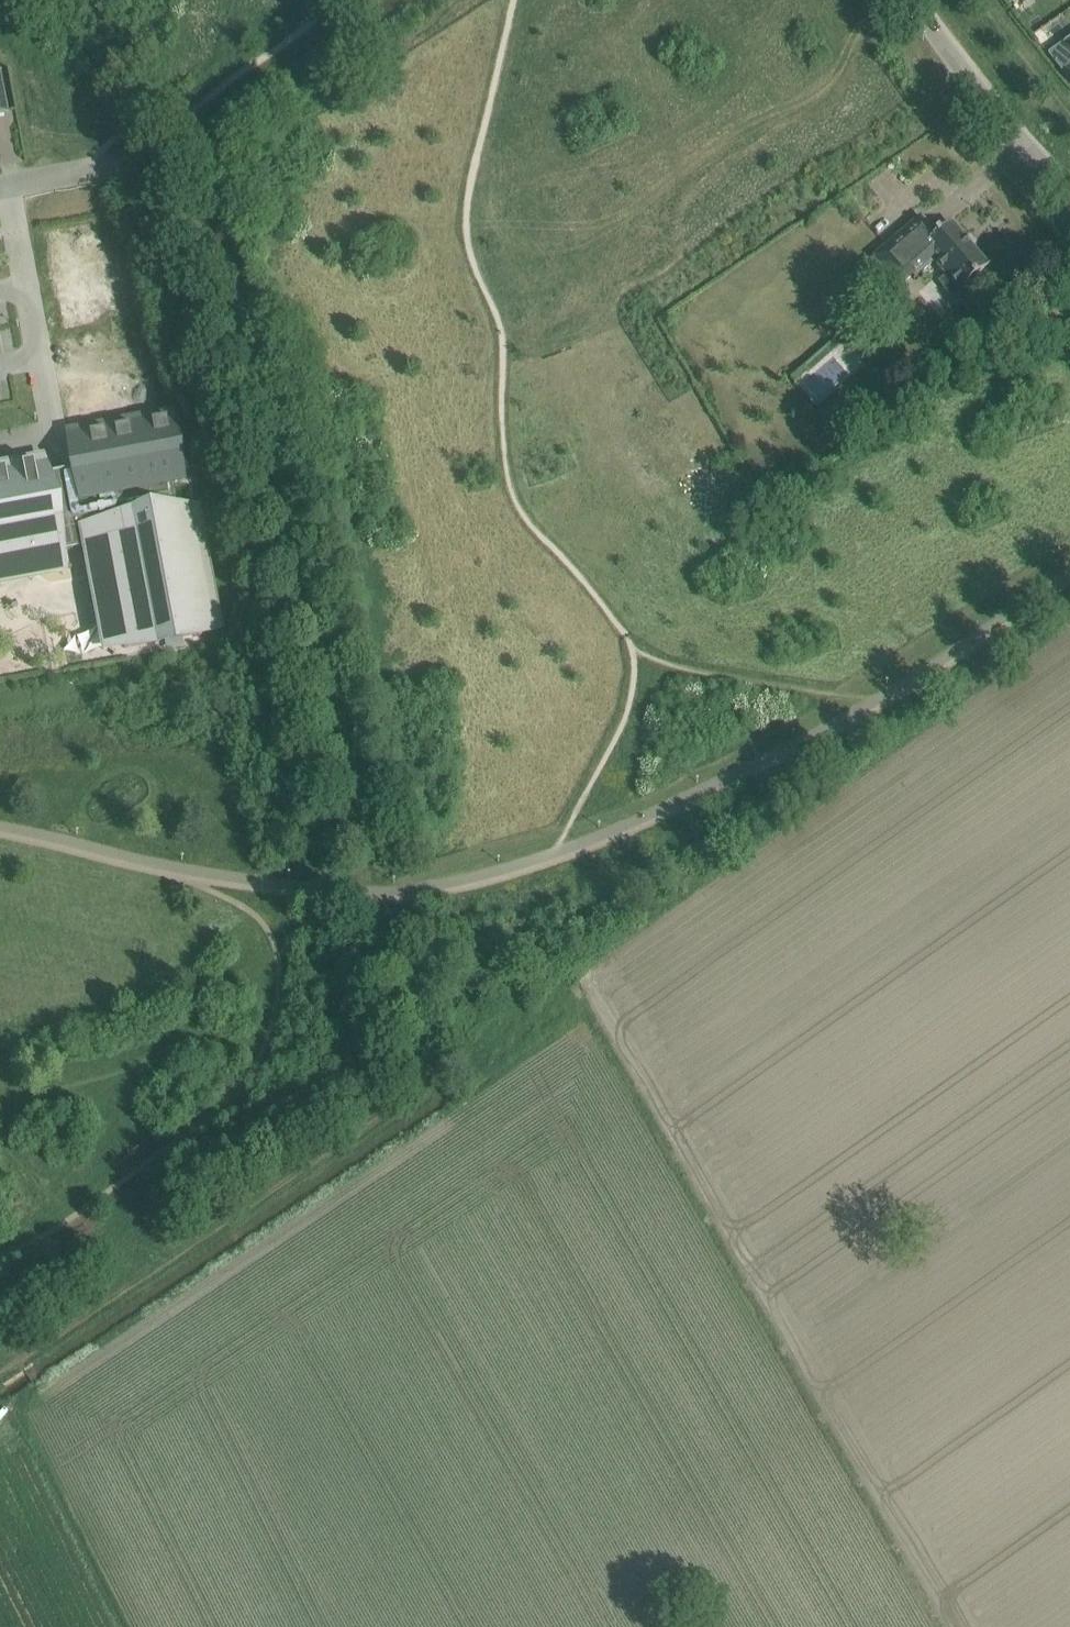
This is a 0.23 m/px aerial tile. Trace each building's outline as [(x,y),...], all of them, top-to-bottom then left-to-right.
[(9,115),(1,72),(0,72),(0,117),(9,115)] [(910,227),(874,257),(875,259),(899,287),(912,276),(916,280),(933,265),(944,278),(938,283),(950,296),(956,292),(957,293),(988,266),(951,223),(925,245),(910,227)] [(104,224),(49,233),(59,298),(46,300),(50,327),(109,317),(107,304),(128,300),(120,247),(108,248),(104,224)] [(798,381),(819,402),(864,359),(844,337),(798,381)] [(0,472),(0,573),(15,571),(13,564),(62,554),(62,552),(66,551),(82,548),(105,543),(125,647),(215,630),(192,508),(189,509),(177,511),(177,508),(172,482),(185,480),(172,416),(100,429),(101,433),(67,439),(73,471),(48,476),(45,463),(0,472)]
